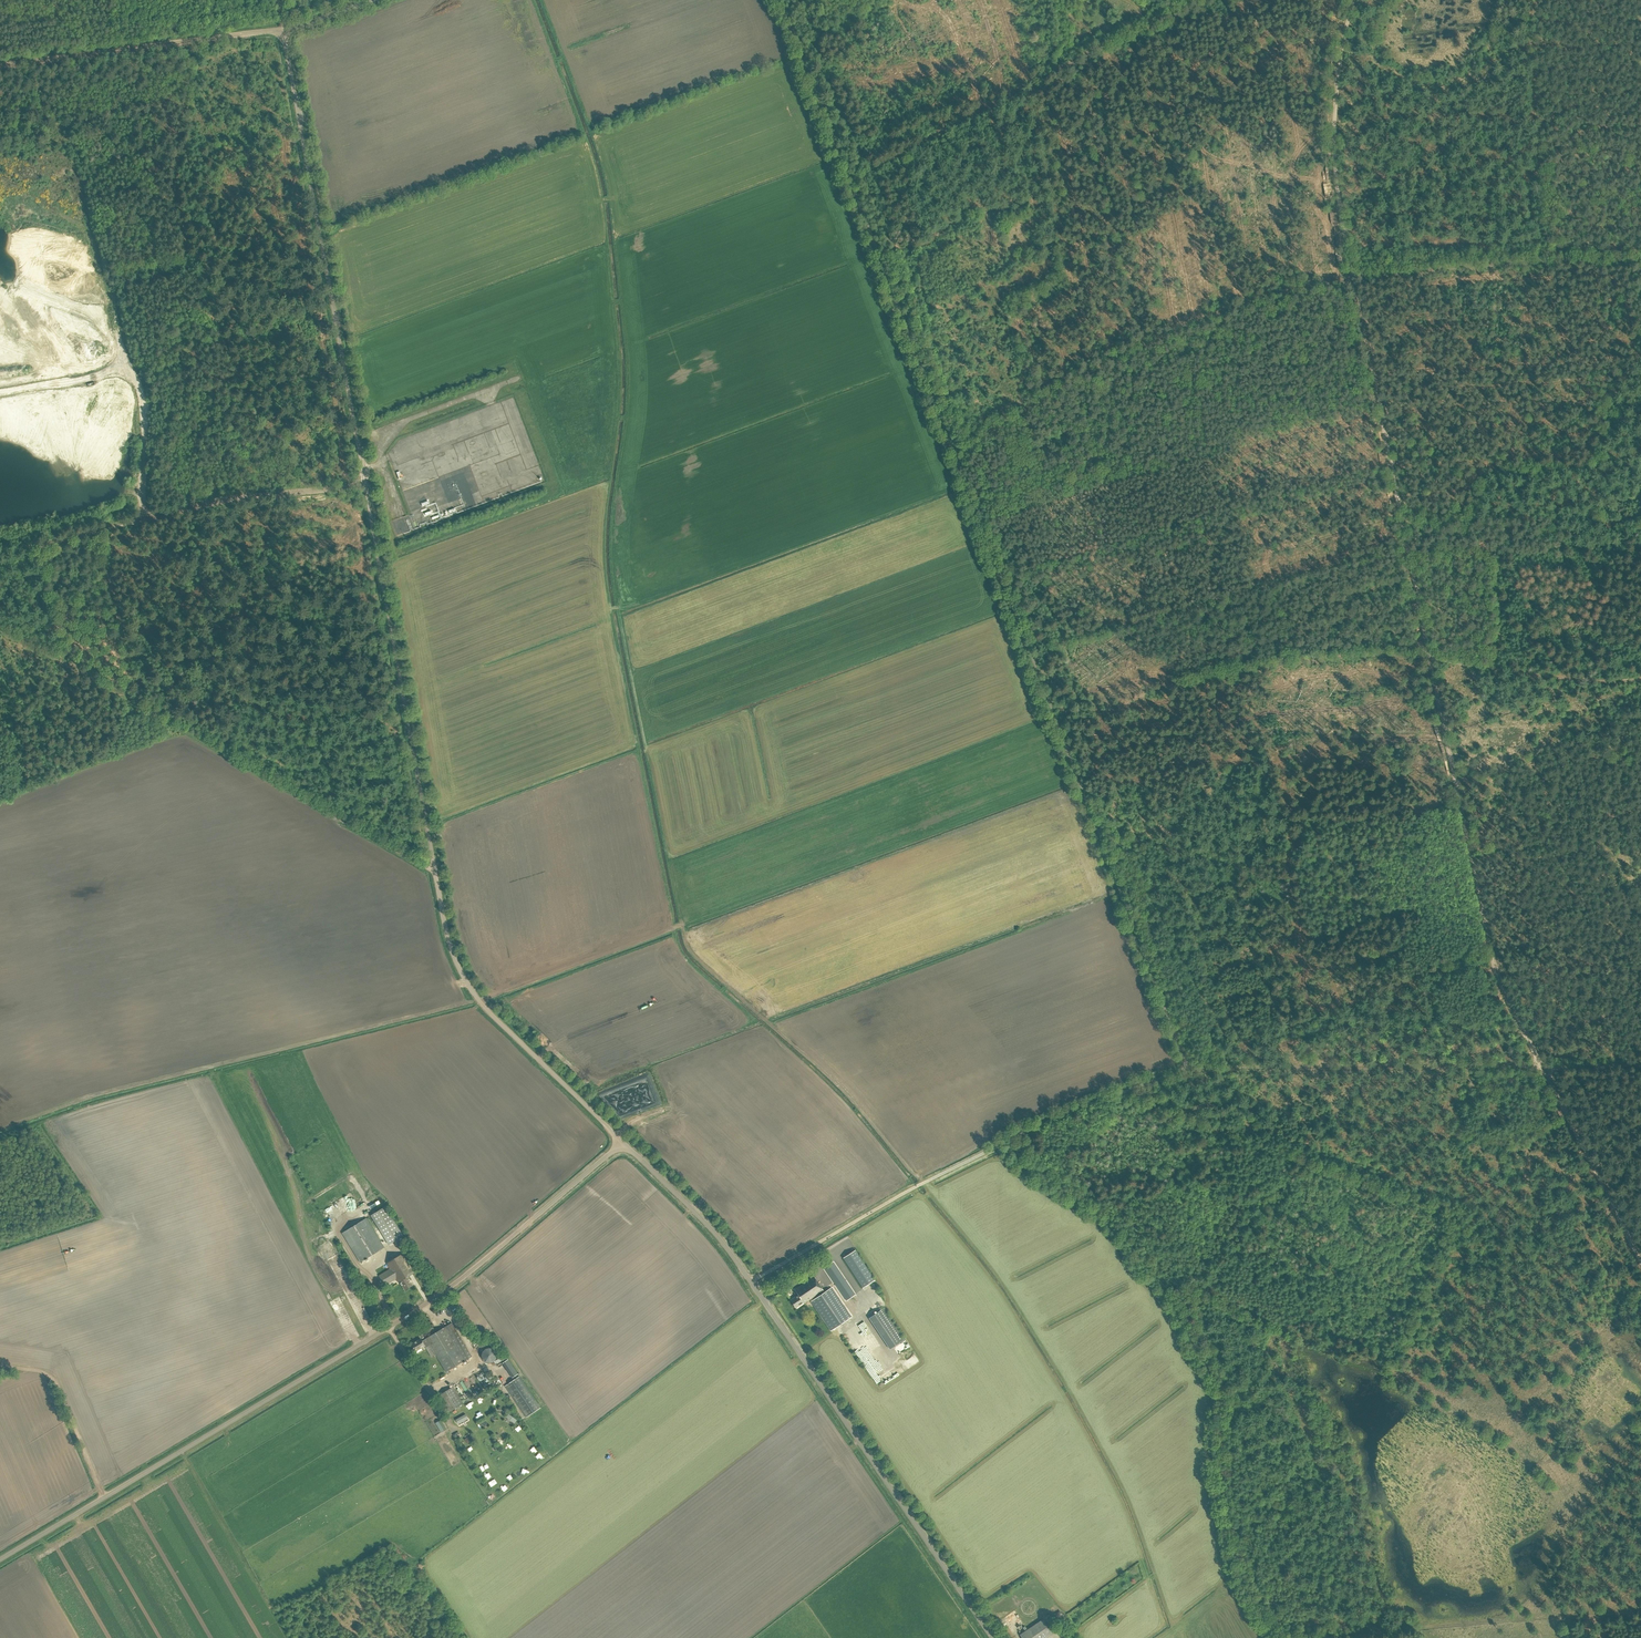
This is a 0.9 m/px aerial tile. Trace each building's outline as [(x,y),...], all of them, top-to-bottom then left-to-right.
[(344,1223),(357,1213),(355,1210),(358,1207),(349,1195),(339,1204),(342,1208),(336,1212),(344,1223)] [(386,1206),(371,1216),(389,1245),(404,1236),(386,1206)] [(367,1218),(342,1233),(360,1263),(385,1248),(367,1218)] [(855,1250),(843,1258),(863,1288),(875,1281),(855,1250)] [(413,1285),(408,1277),(415,1273),(403,1253),(387,1263),(390,1268),(379,1275),(385,1285),(396,1279),(398,1283),(400,1282),(405,1290),(413,1285)] [(833,1262),(824,1268),(846,1301),(856,1295),(833,1262)] [(345,1270),(336,1275),(349,1304),(356,1301),(346,1278),(349,1277),(345,1270)] [(823,1290),(814,1276),(794,1289),(798,1295),(790,1300),(796,1308),(803,1303),(804,1303),(809,1300),(811,1302),(830,1331),(851,1317),(832,1288),(824,1292),(823,1290)] [(905,1339),(884,1307),(869,1318),(890,1349),(905,1339)] [(472,1356),(452,1323),(422,1341),(421,1339),(411,1344),(415,1351),(416,1351),(417,1352),(422,1350),(421,1348),(425,1345),(426,1347),(430,1345),(446,1372),(472,1356)] [(848,1343),(871,1381),(889,1371),(885,1365),(890,1363),(885,1355),(884,1356),(871,1333),(873,1331),(869,1324),(865,1326),(865,1325),(859,1329),(863,1336),(862,1337),(870,1351),(876,1361),(875,1361),(877,1365),(873,1367),(866,1356),(864,1357),(853,1340),(848,1343)] [(485,1349),(482,1353),(481,1357),(483,1361),(486,1363),(491,1363),(494,1361),(496,1357),(496,1353),(493,1350),(489,1348),(485,1349)] [(505,1386),(526,1417),(528,1416),(541,1408),(540,1407),(519,1376),(505,1386)] [(453,1387),(439,1396),(449,1414),(464,1405),(453,1387)] [(468,1419),(466,1414),(456,1419),(458,1424),(468,1419)] [(508,1418),(506,1423),(515,1428),(517,1423),(508,1418)] [(441,1432),(447,1429),(441,1419),(436,1423),(441,1432)] [(467,1444),(475,1439),(472,1434),(464,1439),(467,1444)] [(443,1444),(452,1464),(458,1462),(448,1441),(443,1444)] [(1019,1634),(1022,1637),(1044,1637),(1052,1633),(1042,1619),(1019,1634)]
